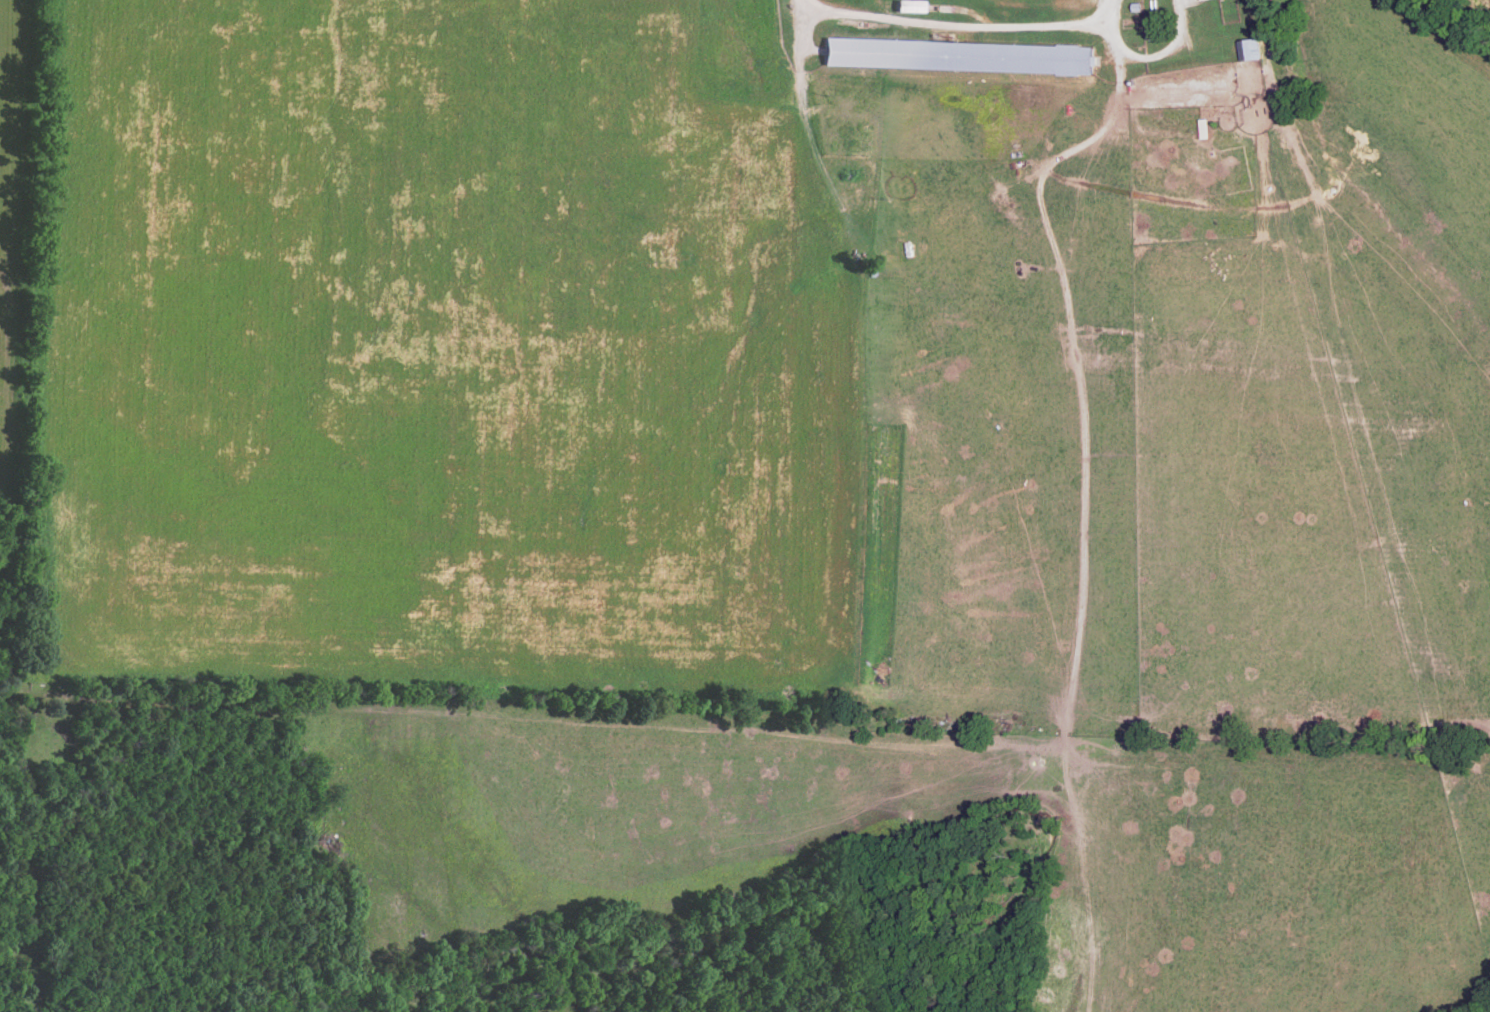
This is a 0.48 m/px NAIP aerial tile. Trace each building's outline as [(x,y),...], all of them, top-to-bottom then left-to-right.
[(823,67),(1091,75),(1092,46),(823,38),(823,67)] [(1249,61),(1262,59),(1259,38),(1245,40),(1249,61)] [(1209,119),(1200,119),(1201,139),(1210,139),(1209,119)]
